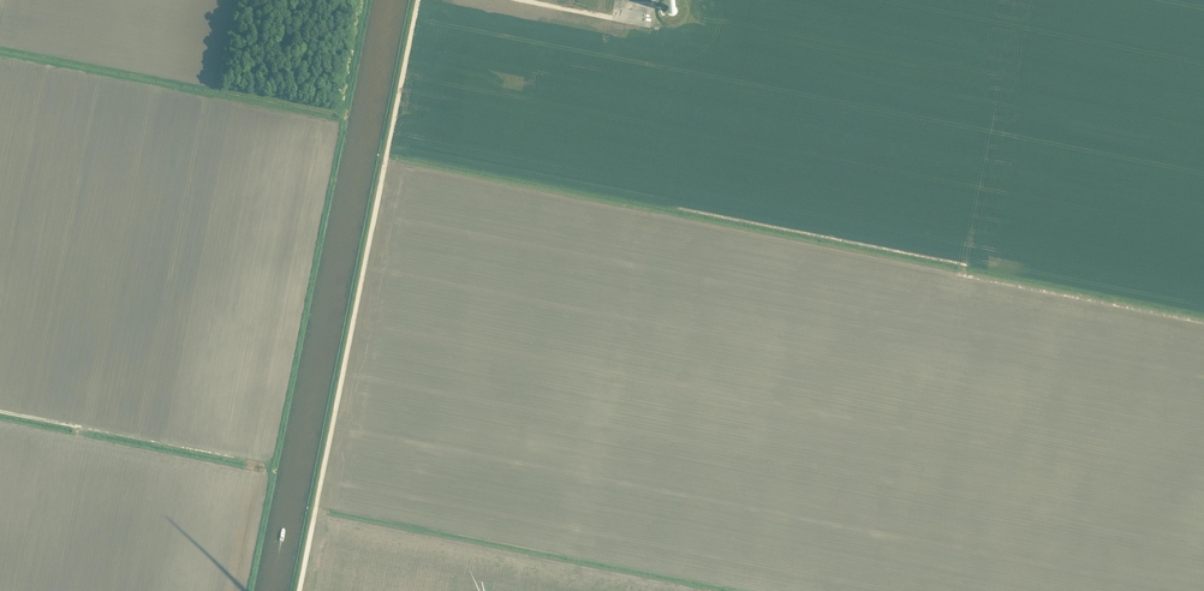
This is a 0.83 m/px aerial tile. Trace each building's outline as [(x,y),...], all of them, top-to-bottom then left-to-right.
[(678,11),(678,10),(678,9),(678,8),(678,7),(677,7),(677,6),(676,6),(675,5),(674,4),(673,4),(672,4),(671,4),(670,4),(670,5),(669,5),(668,6),(667,7),(667,8),(666,9),(666,10),(666,11),(666,12),(667,12),(667,13),(667,14),(668,14),(668,15),(669,15),(670,16),(671,16),(672,16),(673,16),(674,16),(675,16),(675,15),(676,15),(677,14),(678,13),(678,12),(678,11)]
